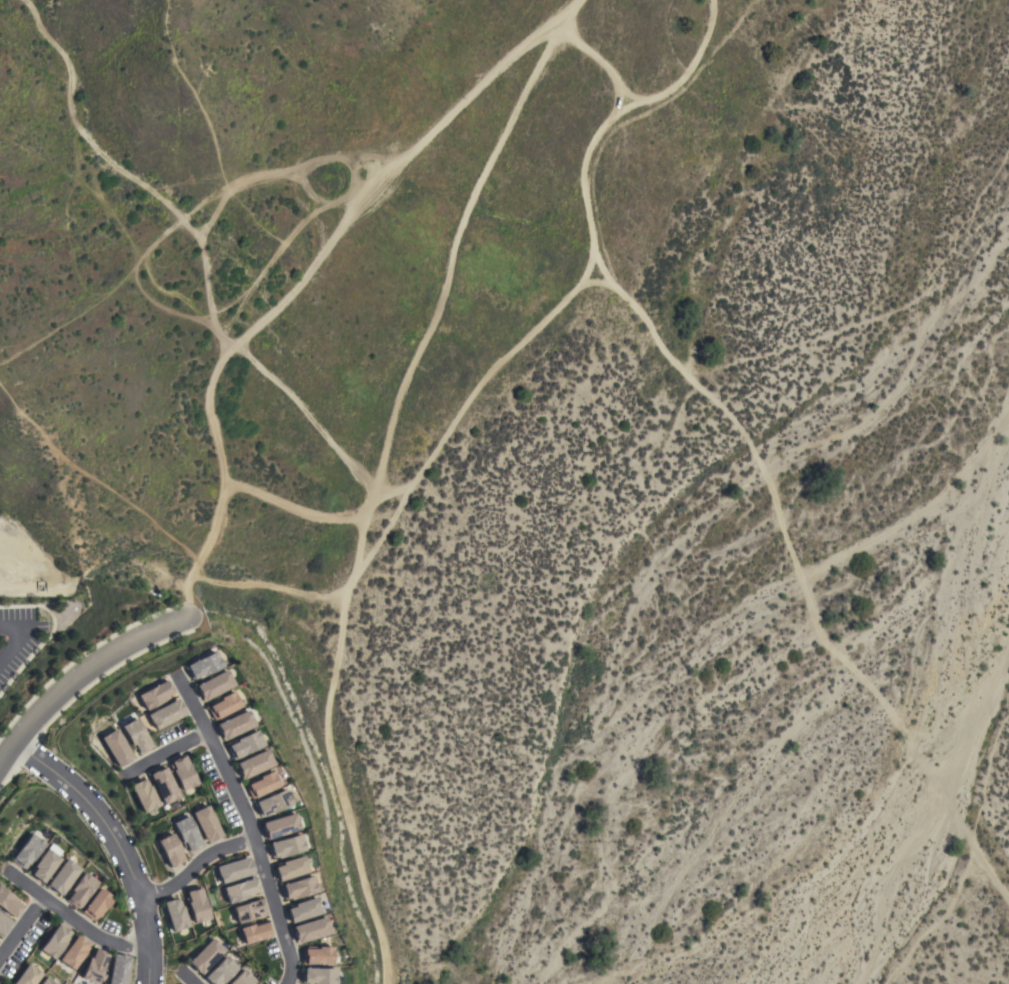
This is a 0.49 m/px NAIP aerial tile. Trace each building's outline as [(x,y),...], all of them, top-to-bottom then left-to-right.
[(215,651),(223,666),(199,679),(198,676),(192,679),(185,666),(215,651)] [(225,669),(234,685),(204,701),(196,685),(225,669)] [(167,680),(174,693),(168,695),(170,698),(146,710),(138,695),(167,680)] [(240,706),(213,720),(207,707),(209,706),(210,705),(209,703),(232,691),(240,706)] [(177,698),(186,713),(155,730),(147,714),(177,698)] [(246,709),(254,725),(223,740),(215,724),(246,709)] [(153,747),(140,754),(137,748),(135,749),(122,726),(136,718),(153,747)] [(134,758),(119,767),(102,737),(116,728),(134,758)] [(255,729),(262,745),(243,754),(232,760),(226,746),(232,743),(231,741),(255,729)] [(265,749),(272,764),(242,779),(241,776),(241,777),(238,770),(237,771),(234,763),(265,749)] [(197,782),(182,790),(172,770),(174,769),(170,761),(183,755),(197,782)] [(179,797),(164,804),(150,774),(152,773),(151,773),(156,770),(156,771),(165,767),(179,797)] [(271,770),(278,786),(249,799),(249,798),(250,797),(244,785),(248,784),(247,781),(271,770)] [(131,785),(144,779),(145,781),(147,780),(159,805),(144,812),(131,785)] [(283,788),(290,804),(266,816),(265,813),(259,816),(253,803),(283,788)] [(192,813),(207,805),(222,835),(206,842),(192,813)] [(293,813),(298,829),(267,839),(265,833),(264,833),(261,822),(293,813)] [(202,844),(202,846),(189,852),(187,846),(184,847),(181,841),(182,841),(173,823),(188,815),(202,844)] [(47,843),(31,865),(29,863),(25,868),(13,859),(33,833),(47,843)] [(157,840),(173,833),(186,860),(170,868),(157,840)] [(299,834),(304,850),(278,858),(278,856),(272,858),(267,844),(299,834)] [(44,883),(38,879),(38,878),(32,874),(34,872),(32,871),(48,848),(62,858),(44,883)] [(308,872),(279,881),(274,867),(277,866),(276,864),(302,855),(308,872)] [(249,856),(254,873),(221,883),(216,866),(249,856)] [(62,895),(47,885),(68,858),(82,868),(62,895)] [(67,900),(71,895),(69,894),(85,872),(99,882),(79,909),(67,900)] [(312,875),(317,892),(296,898),(295,896),(284,899),(280,885),(312,875)] [(254,877),(258,892),(253,894),(254,896),(228,904),(222,887),(254,877)] [(15,918),(0,907),(0,885),(20,900),(18,902),(24,906),(15,918)] [(185,897),(187,897),(185,890),(200,886),(210,918),(193,923),(185,897)] [(82,912),(100,887),(114,898),(99,919),(96,917),(94,920),(82,912)] [(291,923),(287,909),(295,906),(294,903),(315,897),(320,913),(291,923)] [(163,902),(176,898),(177,900),(180,899),(188,926),(172,932),(163,902)] [(237,924),(232,907),(261,898),(266,915),(237,924)] [(1,935),(0,934),(0,913),(12,922),(3,933),(1,935)] [(297,943),(294,932),(295,932),(293,926),(325,916),(331,933),(297,943)] [(245,945),(239,928),(264,919),(265,922),(268,921),(273,935),(245,945)] [(40,949),(59,922),(71,931),(67,936),(69,937),(54,959),(40,949)] [(77,935),(89,944),(87,946),(89,947),(73,970),(59,960),(77,935)] [(212,937),(225,950),(201,974),(199,972),(198,973),(192,966),(189,962),(212,937)] [(302,963),(302,949),(304,949),(304,948),(318,949),(318,946),(333,946),(332,964),(302,963)] [(81,978),(89,957),(91,958),(95,948),(100,951),(108,955),(97,983),(81,978)] [(130,957),(125,983),(108,983),(113,953),(127,956),(126,956),(130,957)] [(238,968),(223,983),(211,983),(204,978),(225,955),(238,968)] [(42,973),(34,983),(13,983),(28,963),(42,973)] [(335,968),(335,983),(309,983),(302,982),(302,967),(335,968)] [(255,980),(251,983),(229,983),(243,969),(255,980)] [(45,976),(56,983),(39,983),(45,976)]
